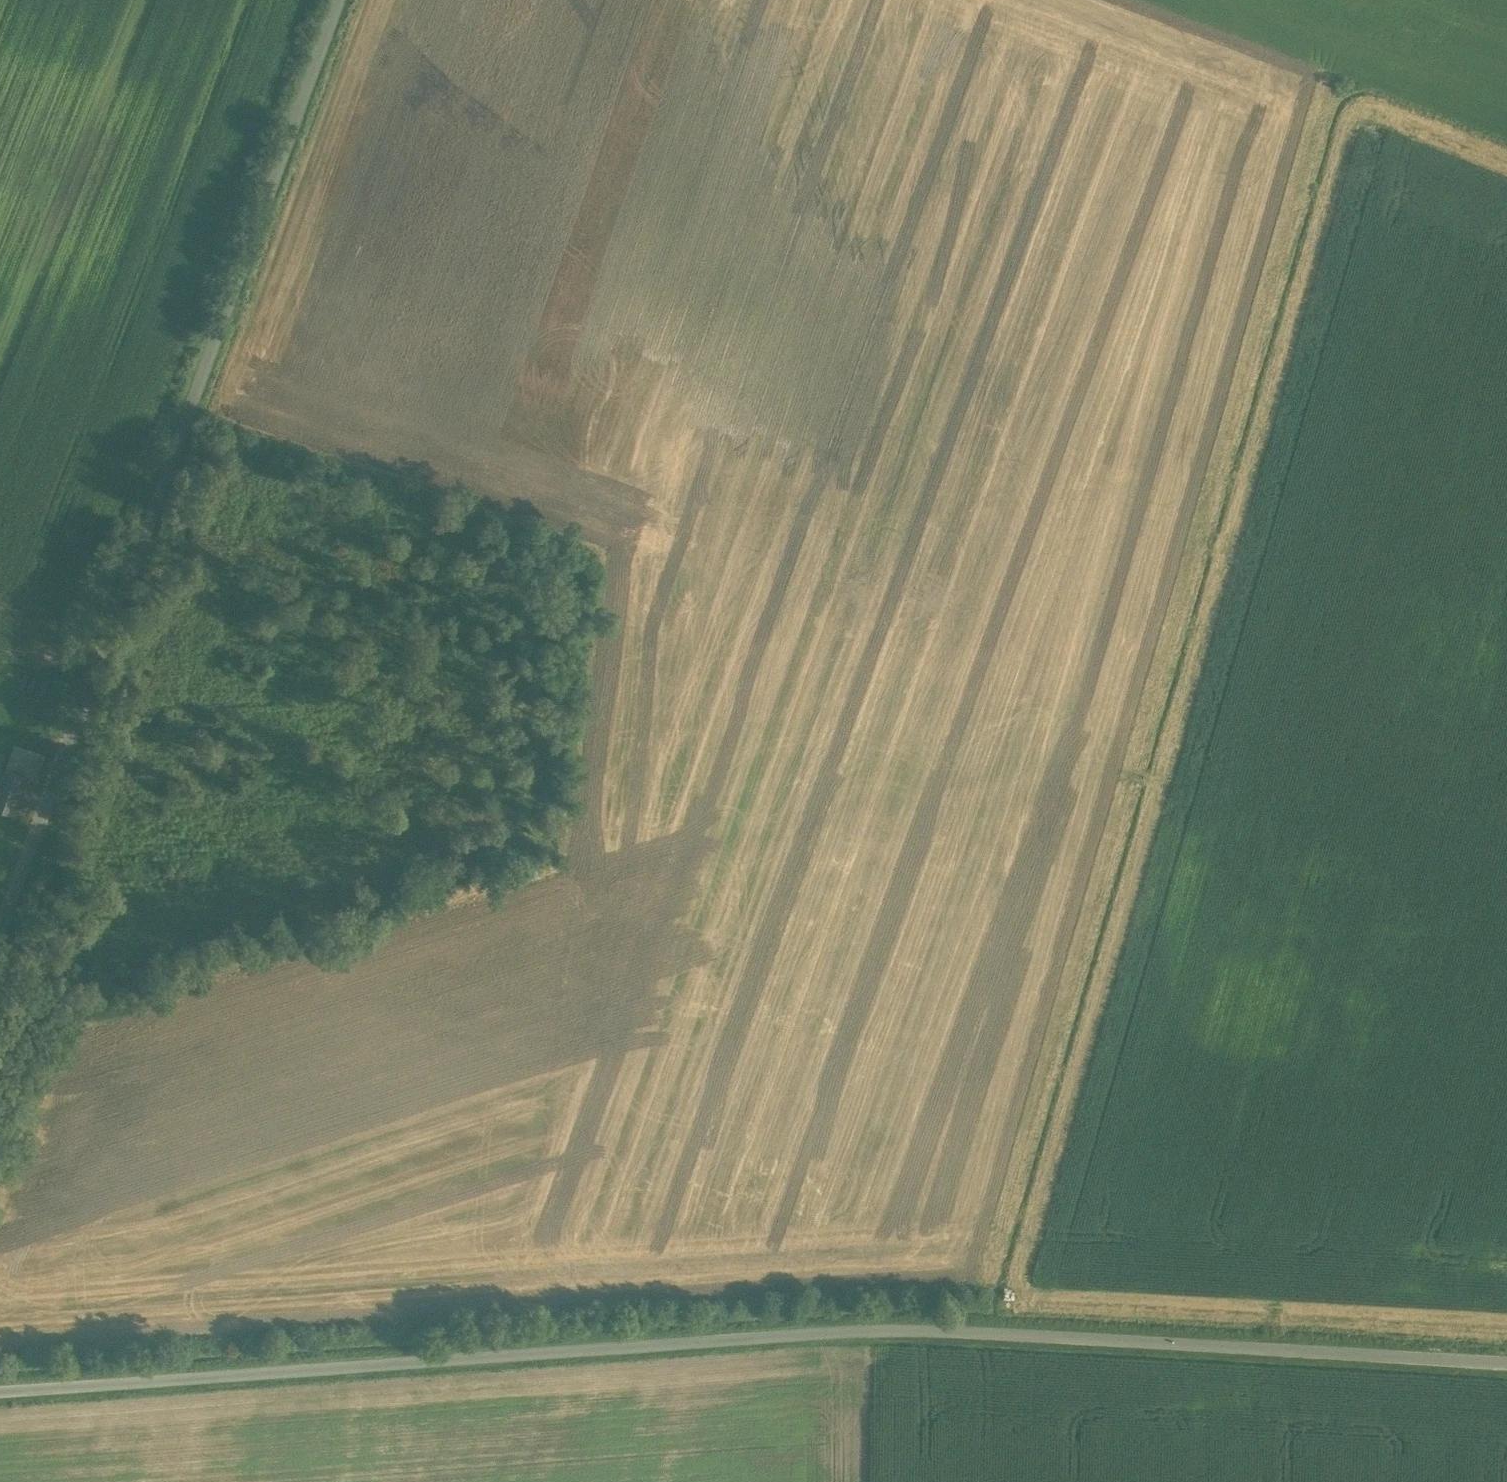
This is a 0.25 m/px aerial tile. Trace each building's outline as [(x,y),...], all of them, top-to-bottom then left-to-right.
[(14,743),(0,780),(0,812),(20,820),(44,754),(14,743)]
